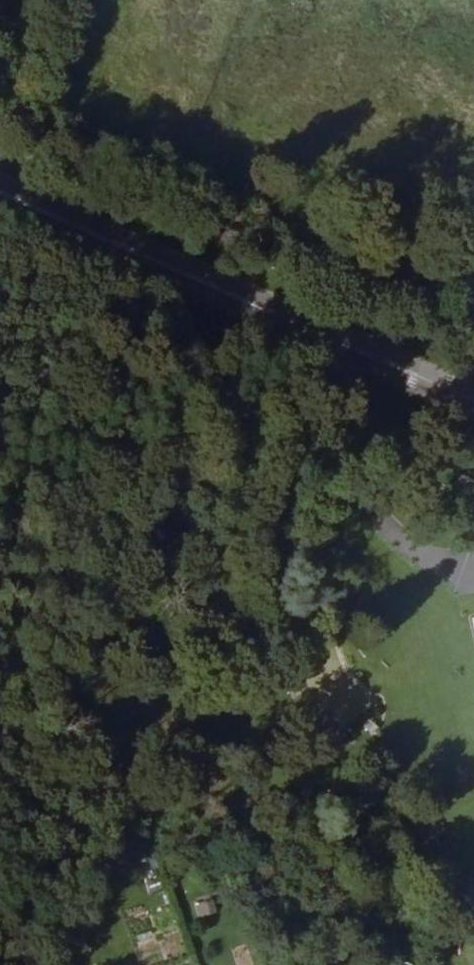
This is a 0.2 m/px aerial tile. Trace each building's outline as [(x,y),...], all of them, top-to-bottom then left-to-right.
[(144,919),(128,925),(137,946),(152,940),(144,919)]
